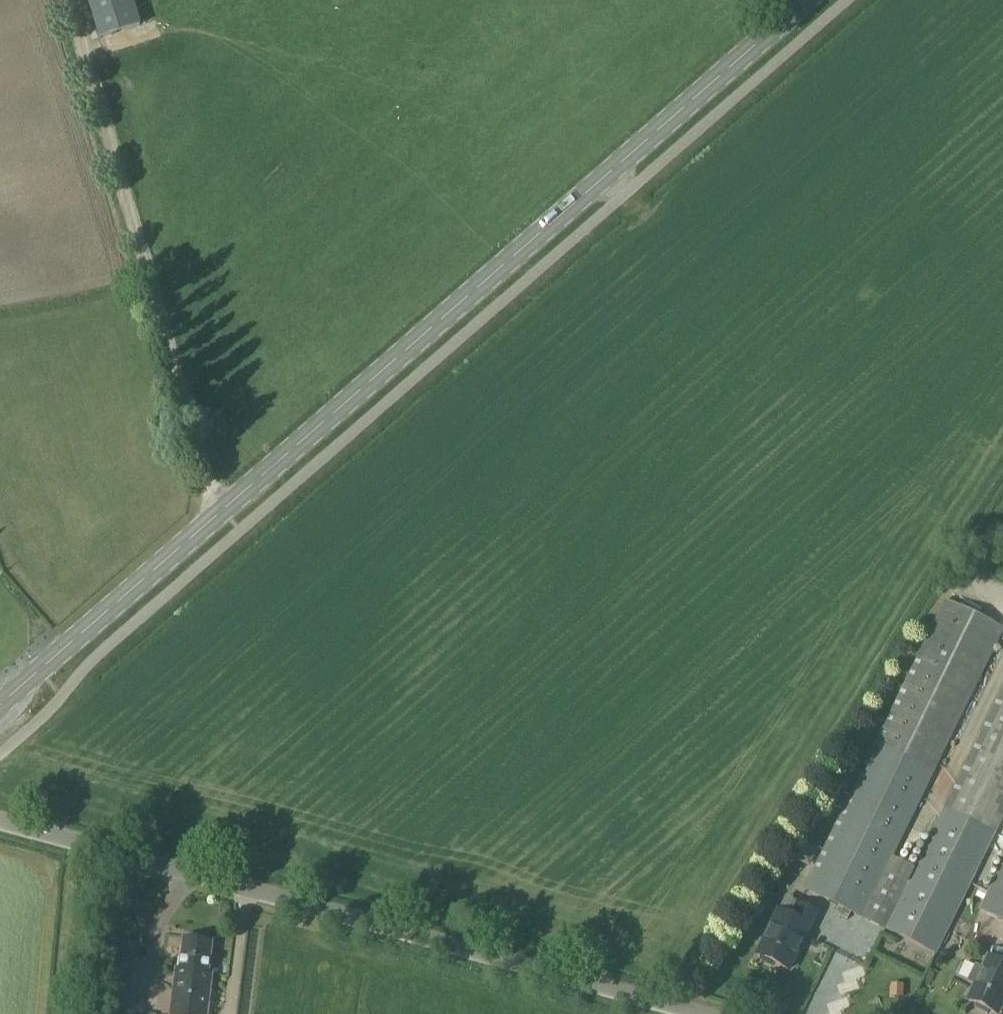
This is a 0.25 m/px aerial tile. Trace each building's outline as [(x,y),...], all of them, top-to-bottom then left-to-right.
[(100,39),(141,26),(133,0),(88,0),(100,39)] [(805,891),(863,919),(886,930),(937,955),(996,833),(1002,819),(1002,694),(945,808),(915,870),(892,859),(1002,632),(1002,629),(946,601),(805,891)] [(979,911),(1002,923),(1002,862),(979,911)] [(779,911),(757,956),(789,971),(817,912),(795,902),(788,916),(779,911)] [(171,1013),(208,1013),(213,974),(209,974),(213,942),(185,939),(181,970),(177,969),(171,1013)] [(986,957),(980,970),(974,967),(967,982),(973,985),(965,1001),(975,1005),(973,1009),(984,1013),(986,1013),(987,1011),(993,1013),(997,1013),(1002,1002),(1002,965),(986,957)]
